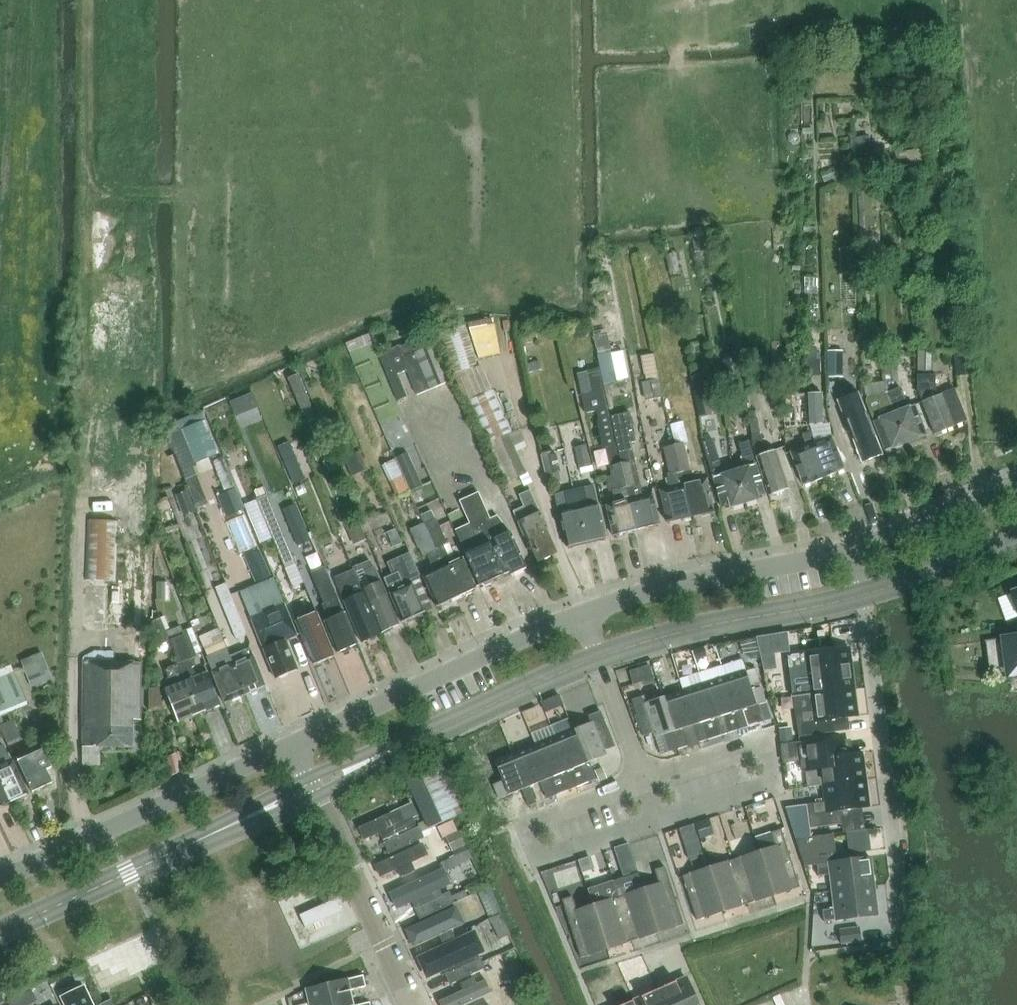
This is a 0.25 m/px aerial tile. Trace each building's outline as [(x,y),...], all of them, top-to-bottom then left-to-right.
[(792,95),(783,95),(783,106),(793,106),(792,95)] [(869,136),(857,137),(858,156),(870,155),(869,136)] [(877,193),(863,194),(865,238),(880,237),(877,193)] [(703,237),(691,239),(694,253),(706,251),(703,237)] [(673,253),(666,255),(670,276),(678,274),(673,253)] [(493,324),(492,319),(468,323),(469,329),(493,324)] [(493,324),(469,329),(479,359),(499,355),(493,324)] [(465,326),(440,334),(453,375),(478,366),(465,326)] [(607,334),(593,337),(597,354),(611,351),(607,334)] [(970,338),(954,339),(958,376),(973,374),(970,338)] [(432,388),(416,351),(412,342),(389,352),(398,374),(408,370),(418,394),(432,388)] [(416,351),(432,388),(452,380),(437,342),(416,351)] [(918,351),(918,371),(931,371),(931,351),(918,351)] [(828,352),(828,377),(843,377),(843,352),(828,352)] [(398,401),(406,397),(397,374),(388,353),(379,356),(398,401)] [(611,353),(598,356),(604,384),(617,381),(611,353)] [(897,355),(884,357),(886,383),(898,382),(897,367),(898,367),(897,355)] [(737,358),(723,360),(727,384),(740,382),(737,358)] [(823,359),(804,360),(804,376),(824,376),(823,359)] [(539,361),(526,365),(528,374),(541,370),(539,361)] [(603,448),(605,447),(612,477),(607,478),(609,491),(612,490),(614,502),(613,503),(615,516),(609,517),(613,535),(637,530),(618,444),(616,445),(614,445),(599,368),(587,370),(589,381),(574,384),(581,415),(597,411),(600,421),(597,421),(603,448)] [(299,374),(288,379),(307,423),(318,418),(299,374)] [(917,374),(917,389),(934,433),(966,421),(953,388),(937,395),(934,389),(935,375),(917,374)] [(703,375),(691,377),(699,417),(712,415),(703,375)] [(659,380),(641,384),(645,401),(663,397),(659,380)] [(866,402),(873,422),(885,451),(905,443),(894,413),(886,393),(887,393),(885,381),(863,385),(865,397),(868,396),(866,402)] [(894,413),(905,443),(926,435),(914,404),(909,406),(901,387),(887,393),(886,393),(894,413)] [(512,432),(493,391),(469,402),(488,442),(486,443),(505,484),(520,477),(525,486),(534,482),(529,472),(526,473),(516,451),(527,446),(520,429),(512,432)] [(814,392),(815,422),(828,421),(827,391),(814,392)] [(805,393),(784,394),(785,426),(806,426),(805,393)] [(837,401),(848,427),(862,462),(881,454),(867,419),(857,393),(837,401)] [(637,530),(660,524),(652,493),(636,497),(633,485),(638,484),(629,446),(632,445),(631,443),(636,442),(630,413),(610,417),(616,445),(618,444),(637,530)] [(788,489),(775,450),(765,454),(760,434),(764,433),(762,413),(749,415),(751,435),(756,458),(769,496),(788,489)] [(217,452),(204,419),(179,429),(193,462),(217,452)] [(682,422),(670,425),(675,444),(687,441),(682,422)] [(811,443),(824,477),(844,469),(831,435),(829,435),(827,424),(811,427),(812,432),(802,434),(807,445),(811,443)] [(712,440),(704,442),(709,466),(722,507),(729,505),(730,508),(744,503),(734,471),(722,475),(718,464),(712,440)] [(745,467),(734,471),(744,503),(758,499),(757,496),(764,494),(755,464),(757,464),(749,441),(738,445),(745,467)] [(289,442),(278,446),(294,484),(304,480),(289,442)] [(684,442),(674,445),(692,516),(713,511),(706,479),(694,482),(684,442)] [(811,443),(807,445),(790,452),(803,485),(824,477),(811,443)] [(586,445),(574,447),(579,469),(591,466),(586,445)] [(692,516),(674,445),(664,448),(670,475),(676,475),(679,485),(659,490),(667,522),(692,516)] [(359,452),(344,458),(351,473),(365,467),(359,452)] [(407,453),(396,458),(410,491),(422,485),(407,453)] [(556,454),(542,457),(548,483),(562,480),(556,454)] [(402,476),(390,482),(397,497),(409,492),(402,476)] [(576,491),(587,544),(607,539),(599,504),(598,504),(595,484),(584,487),(584,489),(576,491)] [(256,497),(265,493),(263,488),(254,491),(256,497)] [(236,489),(218,496),(223,508),(241,501),(236,489)] [(516,511),(538,559),(553,552),(536,514),(540,512),(530,489),(519,494),(524,507),(516,511)] [(188,491),(176,495),(179,505),(191,501),(188,491)] [(576,491),(564,494),(564,492),(555,495),(559,513),(567,549),(587,544),(576,491)] [(295,562),(266,492),(265,493),(256,497),(284,566),(295,562)] [(296,504),(283,510),(298,546),(311,540),(296,504)] [(465,555),(479,585),(508,572),(510,575),(526,568),(507,526),(499,514),(486,520),(484,517),(488,514),(485,507),(465,516),(480,548),(465,555)] [(431,511),(420,516),(424,524),(456,597),(476,588),(462,558),(452,562),(449,557),(454,555),(449,543),(447,544),(436,518),(435,519),(431,511)] [(243,549),(260,542),(248,512),(231,519),(243,549)] [(113,582),(114,573),(116,522),(86,520),(84,581),(113,582)] [(360,524),(347,529),(351,538),(364,533),(360,524)] [(424,524),(410,530),(419,551),(417,552),(427,576),(423,578),(435,606),(456,597),(424,524)] [(382,579),(402,623),(435,607),(408,552),(387,562),(392,575),(382,579)] [(370,560),(353,568),(353,570),(380,633),(399,624),(376,567),(373,568),(370,560)] [(265,562),(249,569),(256,583),(271,577),(265,562)] [(324,624),(337,653),(357,643),(322,567),(313,572),(325,603),(322,605),(330,621),(324,624)] [(353,570),(334,578),(361,642),(380,633),(353,570)] [(285,639),(299,634),(275,577),(236,594),(247,622),(251,620),(275,678),(297,669),(285,639)] [(157,582),(157,600),(165,600),(165,582),(157,582)] [(226,584),(216,588),(236,639),(246,635),(226,584)] [(334,656),(316,612),(295,621),(314,664),(334,656)] [(201,628),(198,619),(191,621),(194,631),(201,628)] [(179,627),(168,631),(171,640),(181,664),(201,712),(219,704),(206,672),(196,676),(192,667),(196,666),(183,636),(179,627)] [(986,641),(988,660),(1003,658),(1006,680),(1016,678),(1016,637),(986,641)] [(201,646),(224,702),(245,694),(227,649),(215,654),(210,642),(201,646)] [(245,694),(245,693),(265,685),(251,654),(248,655),(246,650),(230,656),(227,649),(245,694)] [(703,649),(693,652),(695,659),(705,655),(703,649)] [(85,663),(82,766),(100,766),(100,746),(132,746),(132,720),(141,720),(142,663),(113,663),(114,652),(95,651),(85,657),(85,663)] [(821,665),(819,652),(788,656),(791,679),(808,677),(810,694),(854,688),(851,661),(821,665)] [(665,670),(662,658),(653,661),(656,672),(665,670)] [(32,687),(52,679),(44,659),(24,667),(32,687)] [(742,660),(721,667),(725,677),(731,675),(742,710),(747,727),(764,721),(770,719),(765,702),(760,687),(751,690),(750,687),(761,684),(756,668),(745,672),(745,670),(742,660)] [(655,685),(650,663),(630,669),(633,681),(644,678),(646,687),(655,685)] [(29,704),(13,664),(0,670),(0,715),(29,704)] [(175,685),(165,689),(179,721),(201,712),(181,664),(180,664),(181,666),(169,671),(175,685)] [(707,667),(687,674),(691,688),(708,739),(728,733),(712,681),(707,667)] [(725,677),(712,681),(728,733),(729,733),(740,729),(747,727),(742,710),(731,675),(725,677)] [(691,688),(671,694),(682,729),(693,725),(698,742),(708,739),(691,688)] [(858,716),(854,688),(810,694),(812,711),(795,713),(798,737),(829,732),(828,719),(858,716)] [(644,695),(631,699),(643,736),(654,732),(655,737),(672,732),(678,749),(687,746),(682,729),(671,694),(646,702),(644,695)] [(558,707),(554,696),(541,702),(545,712),(558,707)] [(606,755),(604,751),(615,746),(600,710),(588,716),(590,722),(575,729),(589,762),(606,755)] [(792,727),(779,729),(781,744),(794,742),(792,727)] [(576,787),(596,779),(589,762),(575,729),(555,737),(569,770),(576,787)] [(567,790),(576,787),(569,770),(555,737),(535,745),(549,778),(560,774),(567,790)] [(831,743),(800,747),(801,760),(803,770),(805,770),(807,787),(822,785),(866,779),(863,752),(846,754),(844,741),(831,743)] [(799,742),(780,745),(783,763),(801,760),(800,747),(799,742)] [(11,802),(29,794),(13,760),(11,761),(3,745),(0,746),(0,777),(11,802)] [(535,745),(515,753),(529,786),(540,782),(547,799),(556,795),(549,778),(535,745)] [(46,770),(52,768),(44,750),(18,762),(32,792),(52,783),(46,770)] [(169,755),(173,771),(189,767),(184,750),(169,755)] [(522,789),(529,806),(536,803),(529,786),(515,753),(495,761),(502,780),(493,784),(499,798),(522,789)] [(428,829),(438,825),(453,818),(455,817),(456,816),(469,810),(443,754),(402,773),(428,829)] [(607,779),(602,767),(594,770),(599,782),(607,779)] [(11,802),(0,777),(0,807),(11,802)] [(869,807),(866,779),(822,785),(824,802),(807,804),(809,827),(841,823),(839,810),(869,807)] [(758,823),(784,817),(778,796),(753,803),(758,823)] [(353,823),(362,841),(377,834),(381,842),(421,823),(409,797),(353,823)] [(810,837),(806,806),(786,808),(795,838),(810,837)] [(708,819),(695,823),(700,839),(714,834),(708,819)] [(388,854),(423,837),(418,826),(383,842),(388,854)] [(684,841),(698,836),(695,827),(681,831),(684,841)] [(773,895),(799,887),(781,829),(770,832),(775,846),(759,851),(773,895)] [(464,845),(458,831),(446,837),(452,851),(464,845)] [(834,834),(796,839),(802,859),(837,854),(834,834)] [(629,843),(615,848),(619,859),(632,855),(629,843)] [(423,844),(374,865),(380,878),(429,856),(423,844)] [(472,858),(468,850),(444,861),(448,869),(472,858)] [(748,903),(773,895),(759,851),(734,859),(748,903)] [(581,873),(594,869),(590,856),(578,860),(581,873)] [(829,875),(832,891),(874,886),(870,858),(816,865),(818,876),(829,875)] [(722,912),(748,903),(734,859),(708,867),(722,912)] [(657,932),(683,924),(664,866),(654,870),(659,883),(643,888),(657,932)] [(722,912),(708,867),(682,876),(696,920),(722,912)] [(444,870),(395,893),(401,906),(450,883),(444,870)] [(478,891),(489,917),(499,912),(488,886),(478,891)] [(834,908),(822,910),(823,921),(877,914),(874,886),(832,891),(834,908)] [(632,941),(657,932),(643,888),(617,896),(632,941)] [(467,896),(464,890),(452,896),(455,902),(467,896)] [(449,891),(413,908),(419,919),(454,902),(451,895),(449,891)] [(580,957),(606,949),(592,905),(576,910),(572,896),(562,899),(580,957)] [(617,896),(592,905),(606,949),(632,941),(617,896)] [(302,935),(351,915),(346,904),(327,912),(323,902),(293,914),(302,935)] [(403,932),(413,951),(465,926),(456,907),(403,932)] [(490,919),(498,939),(509,935),(500,915),(490,919)] [(839,930),(841,944),(862,941),(859,927),(839,930)] [(419,962),(427,977),(484,949),(477,934),(419,962)] [(507,937),(499,939),(501,946),(509,943),(507,937)] [(479,953),(476,954),(449,967),(443,970),(449,981),(484,965),(479,953)] [(81,971),(73,975),(76,983),(85,979),(81,971)] [(366,986),(363,975),(306,989),(310,1004),(354,1004),(350,990),(366,986)] [(658,989),(665,1004),(698,1004),(685,977),(658,989)] [(438,999),(441,1004),(470,1004),(491,995),(483,978),(438,999)] [(522,983),(504,990),(510,1004),(531,1004),(522,983)] [(632,1000),(634,1004),(665,1004),(658,989),(632,1000)] [(97,1004),(118,1004),(114,997),(100,1003),(97,1004)]
